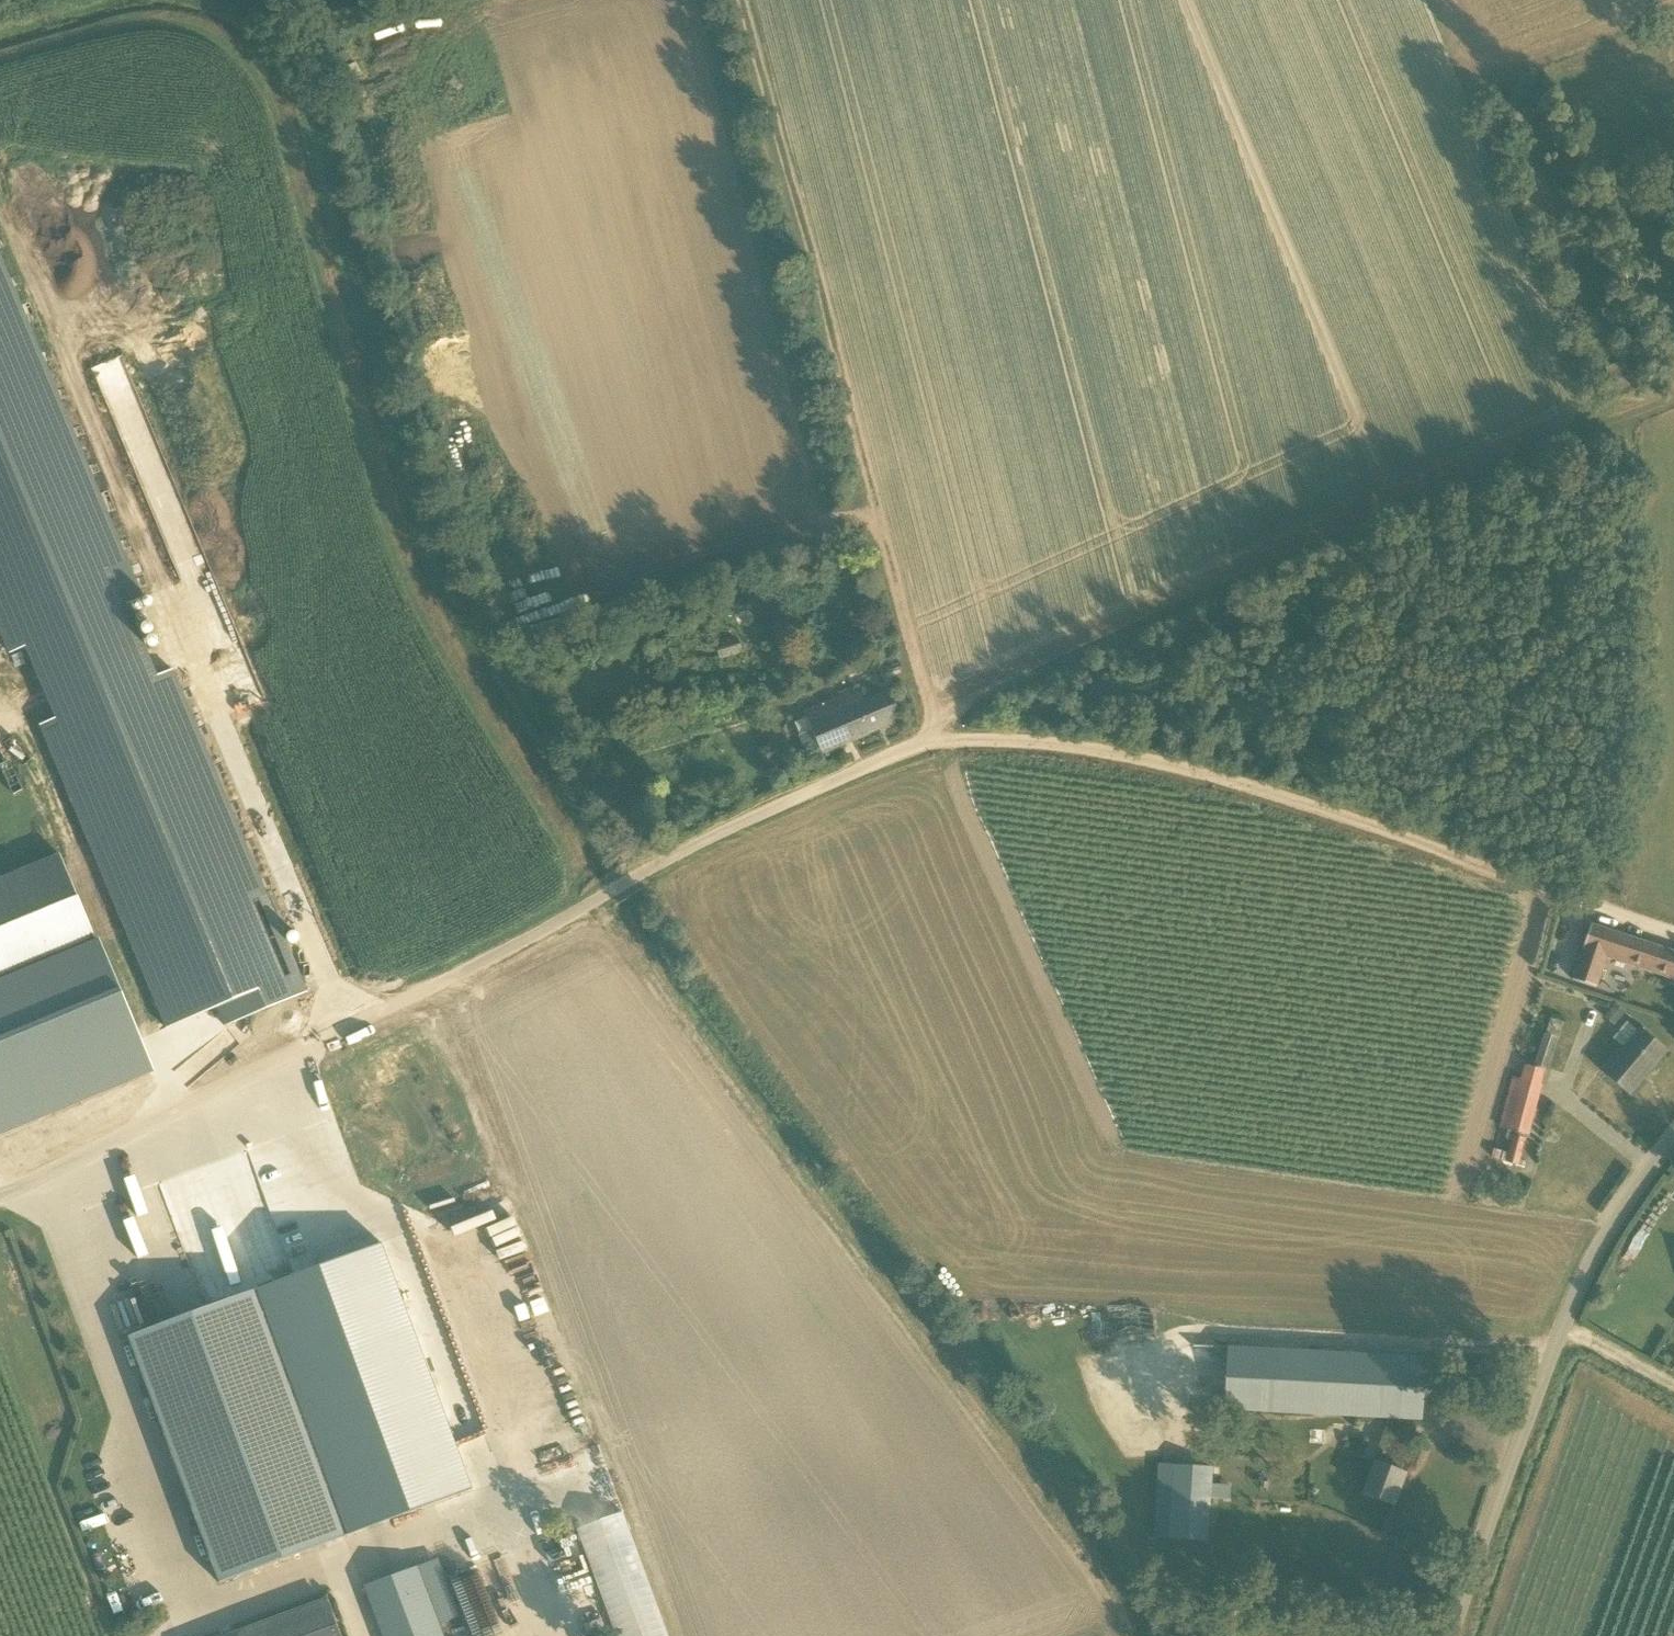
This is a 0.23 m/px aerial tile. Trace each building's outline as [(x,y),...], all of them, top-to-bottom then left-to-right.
[(1546,97),(1540,83),(1539,84),(1529,88),(1528,88),(1534,102),(1546,97)] [(16,655),(30,649),(126,608),(147,599),(0,255),(0,619),(16,655)] [(126,608),(30,649),(58,718),(40,725),(166,1028),(217,1007),(225,1027),(308,992),(173,670),(155,678),(126,608)] [(864,704),(856,684),(839,691),(842,698),(805,714),(811,729),(798,734),(805,753),(819,747),(822,754),(901,719),(890,693),(864,704)] [(95,938),(60,854),(0,879),(0,978),(95,938)] [(1590,924),(1572,976),(1595,984),(1605,958),(1673,980),(1673,952),(1590,924)] [(0,978),(0,1130),(149,1068),(95,938),(0,978)] [(1642,1032),(1641,1033),(1627,1050),(1606,1075),(1630,1095),(1666,1052),(1642,1032)] [(1547,1068),(1556,1038),(1543,1033),(1534,1064),(1547,1068)] [(1519,1166),(1526,1138),(1520,1136),(1520,1133),(1529,1135),(1542,1086),(1539,1085),(1543,1070),(1524,1065),(1520,1080),(1512,1078),(1499,1127),(1515,1131),(1512,1139),(1509,1152),(1494,1149),(1492,1159),(1519,1166)] [(510,1197),(439,1223),(529,1470),(599,1445),(510,1197)] [(256,1289),(131,1334),(220,1582),(346,1536),(256,1289)] [(1111,1340),(1155,1333),(1152,1308),(1108,1315),(1111,1340)] [(1420,1420),(1423,1359),(1193,1347),(1190,1407),(1420,1420)] [(1400,1472),(1410,1445),(1387,1437),(1378,1462),(1373,1460),(1361,1492),(1394,1505),(1406,1474),(1400,1472)] [(1208,1542),(1213,1469),(1172,1466),(1168,1539),(1208,1542)] [(576,1529),(616,1635),(668,1635),(623,1512),(576,1529)] [(537,1542),(446,1576),(468,1635),(572,1635),(537,1542)] [(418,1567),(363,1588),(382,1635),(444,1635),(418,1567)] [(326,1601),(238,1632),(239,1635),(339,1635),(326,1601)]
